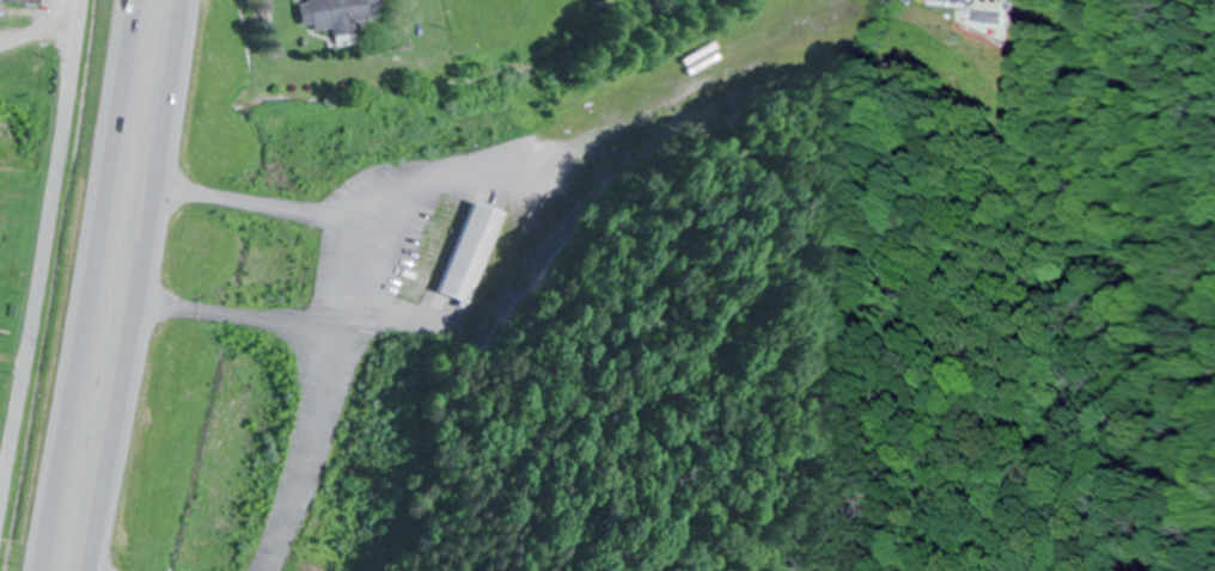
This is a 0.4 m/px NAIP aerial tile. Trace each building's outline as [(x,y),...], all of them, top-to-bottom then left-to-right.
[(336,30),(337,38),(360,36),(359,24),(376,22),(375,9),(387,8),(386,0),(312,0),(316,32),(336,30)] [(493,216),(427,193),(394,294),(417,302),(420,293),(463,307),(493,216)]
